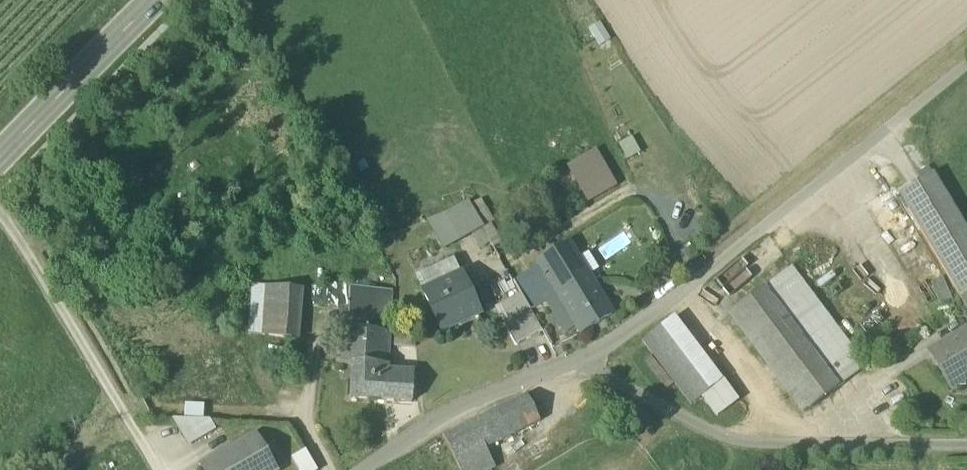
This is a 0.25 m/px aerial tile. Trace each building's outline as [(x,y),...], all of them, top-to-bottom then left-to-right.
[(631,136),(616,143),(624,161),(640,154),(631,136)] [(596,151),(566,165),(587,202),(616,185),(596,151)] [(966,292),(966,232),(932,173),(898,194),(959,297),(966,292)] [(471,204),(488,225),(497,218),(479,197),(471,204)] [(445,215),(459,241),(482,228),(470,206),(449,214),(445,215)] [(459,241),(445,215),(427,222),(441,249),(459,241)] [(539,265),(556,294),(587,275),(569,246),(539,265)] [(415,277),(423,293),(461,275),(453,259),(415,277)] [(522,297),(530,310),(556,294),(539,265),(513,281),(522,297)] [(791,267),(763,288),(736,309),(809,407),(837,387),(866,366),(791,267)] [(423,293),(442,333),(480,315),(461,275),(423,293)] [(611,315),(587,275),(556,294),(582,335),(611,315)] [(349,284),(314,286),(312,307),(337,307),(348,307),(349,288),(349,284)] [(260,335),(264,287),(251,285),(247,333),(260,335)] [(295,339),(298,307),(300,289),(299,289),(299,290),(264,287),(260,335),(295,339)] [(353,322),(353,329),(389,332),(391,291),(368,290),(349,288),(348,307),(347,321),(353,322)] [(530,310),(522,297),(496,309),(505,324),(530,310)] [(342,321),(347,321),(348,307),(337,307),(342,321)] [(503,325),(515,346),(541,331),(530,310),(505,324),(503,325)] [(687,406),(698,398),(718,384),(671,318),(642,344),(687,406)] [(387,366),(389,332),(353,329),(342,328),(341,356),(336,356),(336,364),(340,364),(352,365),(352,364),(385,366),(387,366)] [(393,346),(415,347),(413,335),(394,334),(393,346)] [(952,385),(966,376),(966,334),(933,354),(952,385)] [(388,366),(387,366),(385,366),(352,364),(352,365),(350,398),(412,402),(414,372),(388,371),(388,366)] [(721,382),(718,384),(698,398),(715,422),(738,406),(721,382)] [(458,469),(488,469),(494,467),(484,448),(508,438),(540,421),(528,395),(494,412),(493,409),(443,437),(458,469)] [(184,404),(183,419),(204,420),(204,404),(184,404)] [(175,420),(190,446),(215,431),(209,421),(175,420)] [(205,469),(272,469),(254,439),(204,468),(205,469)] [(297,469),(316,469),(305,451),(291,459),(297,469)]
